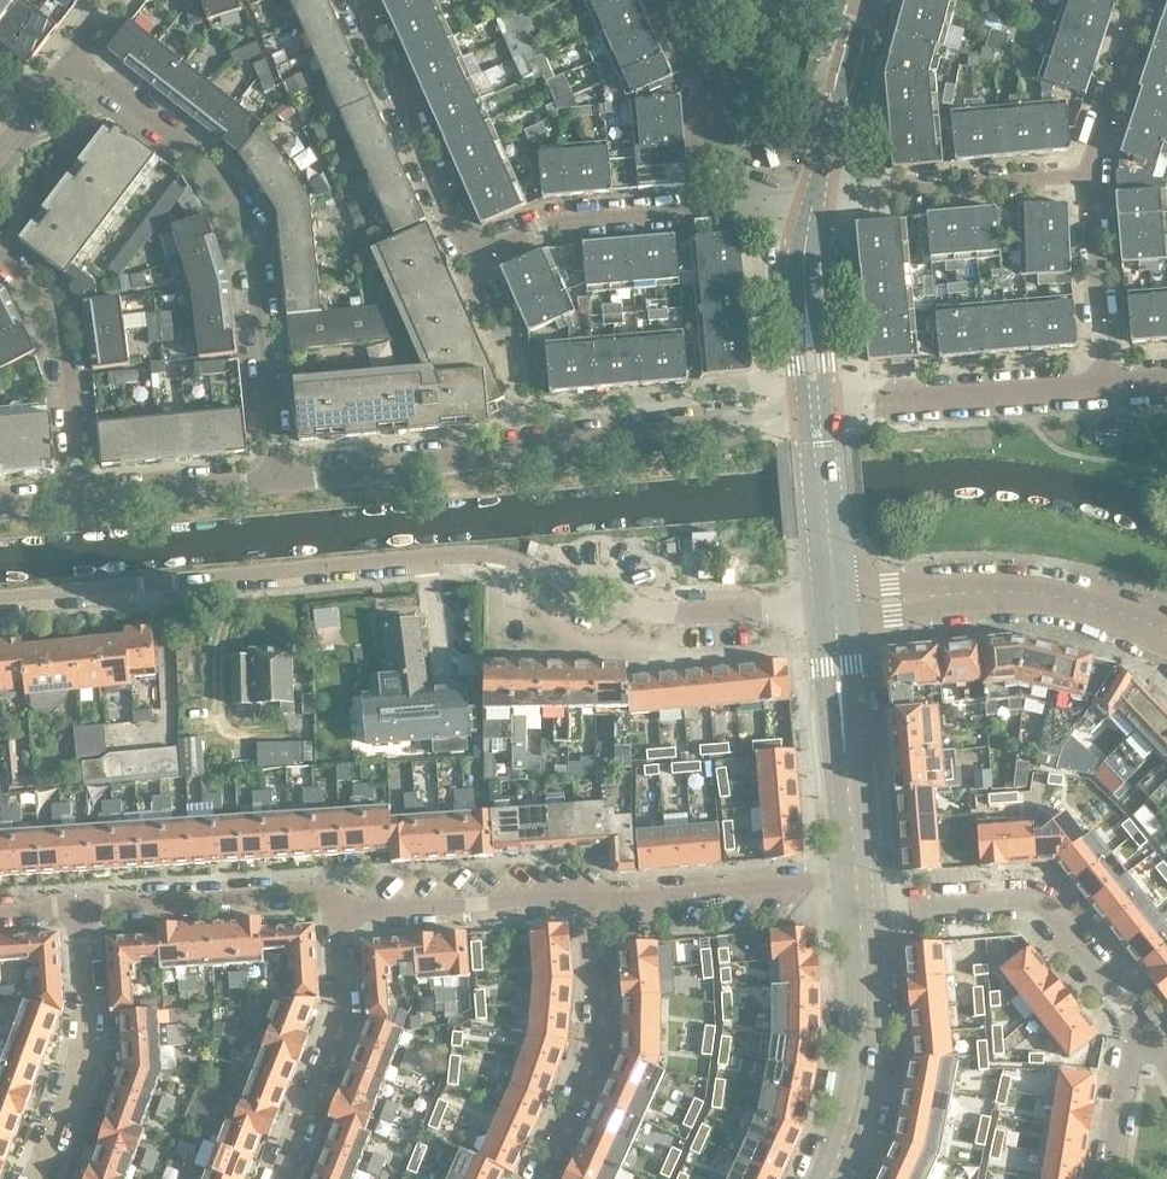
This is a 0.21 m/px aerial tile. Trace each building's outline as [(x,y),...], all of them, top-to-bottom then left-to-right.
[(0,22),(0,42),(9,49),(38,10),(25,0),(17,0),(0,22)] [(17,0),(0,0),(0,22),(17,0)] [(188,13),(199,9),(196,0),(184,0),(188,13)] [(209,20),(242,10),(239,0),(202,0),(209,20)] [(300,20),(332,6),(329,0),(291,0),(300,20)] [(388,15),(423,0),(382,0),(388,15)] [(388,15),(398,36),(444,16),(437,0),(423,0),(388,15)] [(510,0),(499,0),(505,14),(515,10),(510,0)] [(590,14),(595,12),(623,0),(584,0),(590,14)] [(595,12),(590,14),(599,34),(604,31),(645,13),(639,0),(623,0),(595,12)] [(903,8),(952,22),(957,0),(956,0),(905,0),(903,8)] [(1020,0),(1012,0),(1010,7),(1020,10),(1022,1),(1020,0)] [(1059,14),(1108,30),(1115,8),(1091,0),(1064,0),(1059,14)] [(332,6),(300,20),(314,50),(345,36),(332,6)] [(903,8),(897,30),(946,43),(952,22),(903,8)] [(199,9),(188,13),(192,27),(204,23),(199,9)] [(38,10),(9,49),(29,64),(59,26),(38,10)] [(527,36),(536,32),(528,13),(519,17),(510,21),(518,38),(519,39),(527,36)] [(645,13),(604,31),(599,34),(608,55),(613,52),(654,34),(654,33),(653,33),(645,13)] [(1108,30),(1059,14),(1052,36),(1101,52),(1108,30)] [(444,16),(398,36),(407,57),(454,37),(444,16)] [(132,21),(109,49),(135,70),(158,41),(132,21)] [(516,33),(510,21),(498,26),(504,39),(515,34),(516,33)] [(1160,22),(1153,44),(1166,48),(1166,24),(1160,22)] [(259,30),(262,37),(271,33),(268,26),(259,30)] [(897,30),(885,75),(929,72),(937,70),(943,48),(945,48),(946,43),(897,30)] [(1004,32),(994,30),(992,39),(1001,42),(1004,32)] [(1013,35),(1004,32),(1001,42),(1010,44),(1013,35)] [(512,57),(523,52),(515,34),(504,39),(512,57)] [(654,34),(613,52),(608,55),(617,75),(622,73),(663,54),(654,34)] [(345,36),(314,50),(327,81),(359,67),(345,36)] [(535,55),(527,36),(519,39),(527,58),(535,55)] [(1052,36),(1045,57),(1093,73),(1101,52),(1052,36)] [(454,37),(407,57),(416,78),(463,57),(454,37)] [(1001,42),(992,39),(989,48),(998,51),(1001,42)] [(185,62),(158,41),(135,70),(162,91),(185,62)] [(1010,44),(1001,42),(998,51),(1007,54),(1010,44)] [(256,43),(243,48),(247,59),(260,54),(256,43)] [(1153,44),(1146,66),(1166,73),(1166,48),(1153,44)] [(243,48),(230,53),(234,65),(247,59),(243,48)] [(998,51),(989,48),(983,55),(983,62),(994,64),(998,51)] [(286,62),(281,51),(270,56),(275,67),(286,62)] [(533,75),(523,52),(513,57),(523,80),(533,75)] [(555,76),(544,52),(527,59),(535,77),(544,73),(546,79),(555,76)] [(663,54),(622,73),(617,75),(596,85),(599,93),(621,84),(627,98),(672,77),(671,77),(673,76),(663,54)] [(463,57),(416,78),(426,99),(472,78),(463,57)] [(982,57),(971,57),(970,67),(982,67),(982,57)] [(1038,78),(1044,81),(1043,81),(1086,95),(1093,73),(1045,57),(1038,78)] [(264,60),(253,65),(259,79),(270,74),(264,60)] [(211,83),(185,62),(162,91),(188,112),(211,83)] [(1146,66),(1139,88),(1142,89),(1166,97),(1166,73),(1146,66)] [(359,67),(327,81),(340,111),(372,97),(359,67)] [(929,72),(885,75),(887,98),(937,93),(936,71),(929,72)] [(573,92),(564,72),(547,80),(556,100),(559,108),(572,106),(568,95),(573,92)] [(270,74),(259,79),(265,93),(276,88),(270,74)] [(301,75),(286,82),(292,95),(307,87),(301,75)] [(472,78),(426,99),(435,119),(482,99),(472,78)] [(198,100),(188,112),(215,133),(238,104),(211,83),(198,100)] [(959,86),(949,84),(948,94),(957,95),(959,86)] [(963,109),(951,111),(953,128),(954,138),(955,148),(956,161),(979,159),(975,109),(974,101),(973,86),(966,87),(963,102),(963,109)] [(1142,89),(1135,110),(1166,120),(1166,97),(1142,89)] [(551,93),(542,97),(549,114),(558,110),(551,93)] [(937,93),(887,98),(889,121),(940,116),(937,93)] [(957,96),(948,94),(946,104),(956,105),(957,96)] [(1071,150),(1066,101),(1055,102),(1054,94),(1043,95),(1043,103),(1048,153),(1071,150)] [(1020,97),(1020,105),(1025,155),(1048,153),(1043,103),(1033,104),(1032,96),(1020,97)] [(372,97),(340,111),(354,142),(386,128),(372,97)] [(632,125),(637,124),(683,120),(681,97),(636,100),(630,103),(632,125)] [(1014,105),(997,107),(1002,157),(1025,155),(1020,105),(1020,97),(1013,98),(1014,105)] [(295,113),(288,99),(274,113),(284,122),(295,113)] [(482,99),(435,119),(444,140),(491,120),(482,99)] [(974,101),(975,109),(979,159),(1002,157),(997,107),(986,108),(985,100),(974,101)] [(613,101),(596,104),(597,112),(614,111),(613,101)] [(238,104),(215,133),(241,154),(263,126),(264,125),(238,104)] [(590,114),(589,104),(580,106),(580,115),(590,114)] [(580,115),(580,106),(571,106),(571,116),(580,115)] [(1128,131),(1165,142),(1164,143),(1166,144),(1166,120),(1135,110),(1128,131)] [(953,128),(941,129),(940,116),(889,121),(891,144),(954,138),(953,128)] [(162,160),(110,119),(18,238),(66,274),(64,276),(70,281),(73,279),(76,281),(75,282),(73,283),(71,285),(71,287),(71,290),(71,292),(72,294),(74,295),(76,296),(78,296),(80,296),(82,296),(83,295),(84,294),(86,294),(97,292),(96,282),(78,269),(162,160)] [(491,120),(444,140),(454,161),(500,141),(491,120)] [(683,120),(637,124),(632,125),(635,147),(639,148),(685,145),(683,120)] [(321,122),(312,126),(319,142),(328,139),(321,122)] [(542,122),(534,126),(537,133),(546,130),(542,122)] [(263,126),(241,154),(240,155),(259,183),(287,163),(263,126)] [(534,126),(525,130),(528,137),(537,133),(534,126)] [(386,128),(354,142),(367,172),(399,158),(386,128)] [(1121,153),(1123,154),(1157,165),(1164,143),(1165,142),(1128,131),(1121,153)] [(942,149),(955,148),(954,138),(891,144),(893,167),(931,163),(944,162),(942,149)] [(500,141),(454,161),(463,182),(510,162),(500,141)] [(608,141),(585,143),(589,194),(613,192),(613,191),(609,154),(609,147),(608,141)] [(618,142),(608,141),(609,147),(609,154),(635,148),(634,141),(619,146),(618,142)] [(585,143),(562,145),(566,196),(589,194),(585,143)] [(538,147),(540,166),(542,186),(543,198),(566,196),(562,145),(538,147)] [(635,148),(609,154),(613,191),(639,188),(640,189),(689,185),(685,145),(639,148),(635,148)] [(337,152),(325,157),(331,169),(338,166),(341,159),(337,152)] [(1123,154),(1117,173),(1152,177),(1157,165),(1123,154)] [(399,158),(367,172),(381,203),(413,189),(399,158)] [(510,162),(463,182),(472,203),(519,183),(510,162)] [(287,163),(259,183),(277,211),(311,199),(287,163)] [(542,186),(540,166),(531,166),(532,186),(542,186)] [(1152,177),(1117,173),(1119,192),(1160,190),(1166,190),(1166,179),(1152,177)] [(303,185),(311,198),(328,187),(320,174),(303,185)] [(110,267),(120,275),(186,190),(175,182),(110,267)] [(519,183),(472,203),(481,224),(528,203),(525,197),(519,183)] [(413,189),(381,203),(394,233),(426,219),(413,189)] [(1118,216),(1166,213),(1166,200),(1166,190),(1160,190),(1119,192),(1116,193),(1118,216)] [(311,199),(277,211),(281,245),(315,242),(311,199)] [(356,202),(347,206),(351,215),(360,211),(356,202)] [(1025,206),(1019,206),(1020,228),(1069,227),(1069,204),(1025,205),(1025,206)] [(997,207),(974,209),(978,259),(1001,257),(1000,251),(998,220),(997,207)] [(1006,219),(1005,207),(997,207),(998,220),(1006,219)] [(956,272),(965,271),(964,260),(978,259),(974,209),(951,212),(956,272)] [(945,262),(946,272),(956,272),(951,212),(928,214),(928,219),(930,258),(931,258),(932,263),(945,262)] [(361,213),(351,217),(355,226),(365,222),(361,213)] [(1118,216),(1120,239),(1166,236),(1166,213),(1118,216)] [(173,226),(180,249),(183,259),(218,249),(208,215),(173,226)] [(857,223),(859,246),(908,242),(907,223),(906,223),(906,219),(857,223)] [(424,367),(294,379),(300,441),(318,439),(321,441),(326,442),(335,441),(340,440),(344,438),(346,437),(380,434),(384,435),(390,436),(395,436),(400,435),(405,433),(409,431),(490,424),(489,416),(499,411),(496,402),(505,398),(498,381),(498,376),(497,372),(495,367),(493,362),(489,357),(486,355),(447,267),(447,261),(446,256),(444,251),(441,246),(438,242),(436,241),(428,224),(371,249),(424,367)] [(1069,227),(1020,228),(1020,251),(1070,250),(1069,227)] [(929,239),(928,230),(918,231),(919,240),(929,239)] [(692,242),(691,243),(692,261),(743,256),(741,233),(691,237),(692,242)] [(675,235),(652,237),(656,287),(679,285),(677,252),(676,241),(675,235)] [(1120,239),(1122,262),(1166,259),(1166,236),(1120,239)] [(652,237),(629,239),(633,289),(656,287),(652,237)] [(629,239),(606,241),(610,291),(633,289),(629,239)] [(930,249),(929,239),(919,240),(920,250),(930,249)] [(606,241),(583,242),(584,257),(587,287),(588,293),(610,291),(606,241)] [(315,242),(281,245),(284,280),(319,277),(315,242)] [(584,257),(583,242),(573,243),(573,250),(574,257),(584,257)] [(908,242),(859,246),(861,269),(910,265),(908,242)] [(218,249),(183,259),(193,294),(197,292),(228,283),(218,249)] [(500,269),(510,290),(556,269),(547,250),(537,254),(536,253),(500,269)] [(1070,250),(1020,251),(1021,275),(1027,275),(1027,276),(1071,273),(1070,250)] [(688,252),(679,253),(680,262),(689,261),(688,252)] [(743,256),(692,261),(694,284),(745,279),(743,256)] [(585,272),(584,257),(574,257),(574,272),(585,272)] [(1158,260),(1149,261),(1149,270),(1159,270),(1158,260)] [(689,261),(680,262),(680,272),(690,271),(689,261)] [(1149,261),(1139,262),(1140,271),(1149,270),(1149,261)] [(910,265),(861,269),(861,270),(862,270),(864,292),(912,288),(910,265)] [(1020,274),(1019,265),(1010,266),(1010,275),(1020,274)] [(556,269),(510,290),(519,310),(566,290),(556,269)] [(1001,269),(991,269),(992,279),(1002,278),(1001,269)] [(145,271),(133,273),(135,286),(147,285),(145,271)] [(1070,284),(1070,274),(1058,275),(1058,284),(1070,284)] [(1048,275),(1038,276),(1039,285),(1048,285),(1048,275)] [(1058,275),(1048,275),(1048,285),(1058,284),(1058,275)] [(932,285),(932,276),(922,276),(923,286),(932,285)] [(1002,279),(992,279),(993,289),(1012,288),(1012,276),(1002,276),(1002,279)] [(319,277),(284,280),(287,314),(322,311),(319,277)] [(745,279),(694,284),(696,307),(747,302),(745,279)] [(228,283),(197,292),(201,322),(232,318),(228,283)] [(966,283),(956,284),(957,293),(967,293),(966,283)] [(956,284),(947,285),(947,294),(957,293),(956,284)] [(933,295),(932,285),(923,286),(924,296),(933,295)] [(912,288),(864,292),(866,314),(865,314),(865,315),(914,310),(912,288)] [(2,289),(0,290),(0,332),(19,323),(2,289)] [(1151,290),(1155,341),(1166,340),(1166,289),(1151,290)] [(566,290),(519,310),(528,331),(528,333),(538,328),(570,314),(576,311),(566,290)] [(1151,290),(1128,292),(1132,342),(1155,341),(1151,290)] [(361,293),(352,294),(352,301),(362,300),(361,293)] [(121,296),(84,301),(89,335),(125,330),(121,296)] [(1073,296),(1050,298),(1054,348),(1077,346),(1073,296)] [(692,298),(683,299),(684,308),(693,307),(692,298)] [(1050,298),(1027,300),(1031,350),(1054,348),(1050,298)] [(589,299),(579,299),(579,309),(589,309),(589,299)] [(1027,300),(1004,302),(1008,352),(1031,350),(1027,300)] [(657,302),(648,303),(649,313),(658,312),(657,302)] [(667,302),(657,302),(658,312),(668,311),(667,302)] [(747,302),(696,307),(698,330),(749,324),(747,302)] [(1004,302),(981,304),(985,354),(1008,352),(1004,302)] [(981,304),(958,306),(962,356),(985,354),(981,304)] [(381,305),(322,311),(287,314),(291,349),(396,339),(381,305)] [(623,305),(613,306),(614,316),(624,315),(623,305)] [(613,306),(604,307),(605,317),(614,316),(613,306)] [(936,313),(937,321),(940,357),(962,356),(958,306),(935,308),(936,313)] [(693,307),(684,308),(684,318),(694,317),(693,307)] [(587,309),(577,309),(578,321),(588,320),(587,309)] [(174,310),(161,311),(163,325),(175,324),(174,310)] [(914,310),(865,315),(867,338),(916,333),(914,310)] [(161,311),(149,312),(151,326),(163,325),(161,311)] [(668,311),(658,312),(659,322),(669,321),(668,311)] [(658,312),(649,313),(649,322),(659,322),(658,312)] [(573,313),(564,317),(569,326),(577,322),(573,313)] [(624,315),(614,316),(615,325),(625,325),(624,315)] [(614,316),(605,317),(605,326),(615,325),(614,316)] [(564,317),(556,321),(560,330),(569,326),(564,317)] [(232,318),(201,322),(205,357),(237,353),(232,318)] [(937,331),(936,321),(927,322),(928,332),(937,331)] [(19,323),(0,332),(0,367),(33,351),(19,323)] [(175,324),(163,325),(164,340),(177,339),(175,324)] [(749,324),(698,330),(700,352),(751,347),(749,324)] [(163,325),(151,326),(152,341),(164,340),(163,325)] [(125,330),(89,335),(93,369),(130,364),(125,330)] [(683,330),(660,332),(664,381),(687,379),(686,372),(683,336),(683,330)] [(938,341),(937,331),(928,332),(928,341),(938,341)] [(660,332),(637,334),(641,383),(642,384),(664,381),(660,332)] [(916,333),(867,338),(869,361),(918,356),(916,333)] [(637,334),(614,336),(619,385),(641,383),(637,334)] [(614,336),(592,338),(596,387),(619,385),(614,336)] [(592,338),(569,340),(574,390),(596,388),(596,387),(592,338)] [(546,348),(546,354),(548,354),(551,392),(574,390),(569,340),(546,342),(546,348)] [(696,344),(687,345),(687,354),(697,354),(696,344)] [(751,347),(700,352),(702,369),(703,369),(704,375),(753,370),(751,347)] [(697,354),(687,354),(688,364),(698,363),(697,354)] [(240,371),(239,359),(229,360),(230,372),(240,371)] [(165,360),(151,362),(152,374),(166,373),(165,360)] [(225,373),(224,361),(209,362),(210,374),(225,373)] [(210,374),(209,362),(195,363),(196,375),(210,374)] [(136,384),(134,372),(120,373),(121,385),(136,384)] [(121,385),(120,373),(106,374),(107,386),(121,385)] [(51,472),(46,414),(45,407),(0,411),(0,476),(51,472)] [(244,409),(214,412),(219,454),(248,451),(244,409)] [(214,412),(185,414),(189,457),(219,454),(214,412)] [(185,414),(156,417),(160,460),(189,457),(185,414)] [(156,417),(127,420),(131,462),(160,460),(156,417)] [(127,420),(98,423),(102,465),(131,462),(127,420)] [(361,667),(362,646),(349,645),(351,614),(331,613),(328,681),(346,682),(347,666),(361,667)] [(419,620),(383,625),(390,675),(371,677),(372,694),(364,695),(368,744),(371,744),(371,745),(431,741),(432,755),(451,753),(465,752),(463,738),(467,737),(463,687),(428,690),(419,620)] [(125,629),(126,636),(131,686),(132,686),(131,672),(156,669),(152,626),(125,629)] [(126,636),(99,639),(105,688),(106,696),(111,696),(110,688),(131,686),(126,636)] [(0,641),(0,683),(1,691),(1,699),(6,699),(6,691),(17,690),(16,683),(25,682),(22,646),(23,646),(23,639),(0,641)] [(99,639),(74,641),(78,691),(100,689),(101,697),(106,696),(105,688),(99,639)] [(1020,696),(1024,640),(1018,639),(980,642),(985,699),(986,713),(998,712),(997,700),(1008,700),(1009,711),(1021,710),(1020,696)] [(1048,701),(1061,649),(1024,640),(1020,696),(1048,701)] [(74,641),(23,646),(22,646),(25,682),(26,696),(27,704),(41,716),(66,695),(65,693),(78,691),(74,641)] [(980,642),(940,646),(943,684),(941,684),(942,694),(943,704),(985,699),(980,642)] [(943,684),(940,646),(884,651),(887,687),(890,712),(891,712),(933,708),(932,695),(942,694),(941,684),(943,684)] [(253,657),(251,657),(232,658),(233,704),(281,702),(281,714),(294,714),(293,649),(253,650),(253,657)] [(1117,669),(1118,667),(1117,666),(1116,665),(1106,663),(1106,660),(1061,649),(1048,701),(1033,765),(1055,769),(1063,746),(1073,731),(1091,703),(1117,669)] [(787,661),(760,664),(764,703),(785,701),(785,700),(789,700),(787,661)] [(486,662),(483,738),(485,779),(492,779),(491,749),(493,749),(493,740),(504,740),(504,749),(511,749),(511,745),(511,740),(512,711),(514,664),(505,664),(505,663),(486,662)] [(512,711),(511,740),(511,745),(514,745),(513,769),(527,769),(527,745),(527,717),(541,717),(541,711),(542,665),(539,665),(536,663),(530,663),(527,665),(514,664),(512,711)] [(541,711),(541,717),(555,717),(554,742),(568,742),(568,710),(569,665),(556,665),(553,663),(547,664),(545,665),(542,665),(541,711)] [(568,710),(568,742),(583,742),(582,718),(596,717),(596,716),(596,710),(596,666),(594,666),(591,664),(586,664),(582,666),(569,665),(568,710)] [(760,664),(733,666),(737,705),(764,703),(760,664)] [(630,709),(627,676),(626,666),(596,666),(596,710),(596,716),(596,717),(596,723),(614,722),(614,743),(631,743),(630,715),(630,709)] [(733,666),(707,668),(711,708),(737,705),(733,666)] [(1138,680),(1134,684),(1118,667),(1117,669),(1091,703),(1106,719),(1114,712),(1134,733),(1165,701),(1152,688),(1149,691),(1138,680)] [(707,668),(680,671),(684,710),(711,708),(707,668)] [(680,671),(653,673),(657,712),(656,712),(656,713),(684,710),(680,671)] [(653,673),(627,676),(630,709),(630,715),(656,713),(656,712),(657,712),(653,673)] [(188,702),(187,688),(177,688),(178,702),(188,702)] [(312,692),(302,692),(303,712),(313,712),(312,692)] [(1166,745),(1166,703),(1165,701),(1134,733),(1136,735),(1155,754),(1154,754),(1155,756),(1166,745)] [(890,712),(889,712),(892,754),(894,754),(943,750),(939,707),(933,708),(891,712),(890,712)] [(153,709),(134,710),(135,723),(154,720),(153,709)] [(104,725),(74,728),(76,741),(105,739),(104,725)] [(201,735),(179,736),(182,775),(203,774),(201,735)] [(1136,735),(1106,763),(1126,784),(1155,756),(1154,754),(1155,754),(1136,735)] [(10,788),(35,786),(34,776),(20,777),(16,737),(4,737),(10,788)] [(106,750),(105,739),(76,741),(77,757),(99,756),(106,750)] [(781,739),(767,740),(768,751),(782,749),(781,739)] [(767,740),(752,742),(753,752),(768,751),(767,740)] [(313,760),(313,741),(256,741),(256,765),(296,765),(296,760),(313,760)] [(730,754),(729,743),(714,745),(715,756),(730,754)] [(714,756),(713,745),(699,746),(700,757),(714,756)] [(1155,756),(1162,762),(1139,785),(1152,798),(1166,785),(1166,745),(1155,756)] [(177,747),(162,749),(165,778),(180,776),(177,747)] [(675,748),(661,749),(662,759),(676,758),(675,748)] [(162,749),(149,750),(151,779),(164,778),(162,749)] [(662,759),(661,749),(646,750),(647,760),(662,759)] [(894,754),(892,754),(896,792),(935,788),(946,787),(945,778),(962,776),(960,749),(943,750),(894,754)] [(149,750),(135,751),(137,780),(151,779),(149,750)] [(789,750),(756,753),(758,780),(797,776),(795,750),(789,751),(789,750)] [(135,751),(121,752),(124,781),(137,780),(135,751)] [(101,759),(82,761),(85,785),(124,781),(121,752),(109,753),(101,759)] [(541,756),(527,756),(527,769),(541,768),(541,756)] [(581,762),(567,761),(567,764),(568,775),(581,775),(581,762)] [(701,772),(700,762),(685,763),(686,773),(701,772)] [(1030,764),(1017,762),(1014,787),(1028,786),(1030,764)] [(686,773),(685,763),(671,764),(672,774),(686,773)] [(1106,763),(1094,775),(1114,796),(1126,784),(1106,763)] [(567,764),(556,764),(555,776),(568,776),(568,775),(567,764)] [(659,775),(659,765),(644,766),(645,776),(659,775)] [(727,768),(715,769),(717,783),(729,782),(727,768)] [(527,769),(513,770),(513,779),(527,779),(527,769)] [(974,775),(975,789),(990,788),(989,773),(974,775)] [(1033,773),(1031,783),(1047,785),(1048,774),(1033,773)] [(618,774),(602,774),(602,786),(619,785),(618,774)] [(1048,774),(1047,785),(1062,786),(1063,776),(1048,774)] [(202,805),(188,806),(189,819),(192,863),(217,861),(214,817),(213,810),(212,793),(210,792),(208,775),(200,776),(201,795),(202,805)] [(797,776),(758,780),(760,806),(799,803),(797,776)] [(121,791),(120,782),(111,783),(112,792),(121,791)] [(731,796),(729,782),(717,783),(720,798),(731,796)] [(363,784),(353,785),(354,797),(363,797),(363,784)] [(373,784),(363,784),(363,797),(364,800),(374,799),(373,784)] [(1117,799),(1129,788),(1126,784),(1114,796),(1117,799)] [(1152,798),(1163,809),(1166,805),(1166,785),(1152,798)] [(473,787),(465,788),(469,856),(493,855),(493,854),(494,853),(491,812),(474,813),(473,787)] [(469,856),(465,788),(453,789),(454,804),(450,804),(451,814),(441,815),(444,858),(469,856)] [(935,788),(896,792),(898,819),(937,816),(935,788)] [(323,790),(313,791),(314,805),(324,805),(323,790)] [(314,805),(313,791),(301,791),(302,806),(314,805)] [(1018,792),(1003,794),(1004,804),(1018,803),(1018,792)] [(213,793),(214,810),(222,809),(221,793),(213,793)] [(263,794),(264,814),(267,858),(292,856),(289,812),(275,813),(274,794),(263,794)] [(423,794),(414,795),(415,812),(424,811),(423,794)] [(1003,794),(988,795),(989,805),(1004,804),(1003,794)] [(263,795),(253,795),(253,805),(263,804),(263,795)] [(415,812),(414,795),(404,796),(406,813),(415,812)] [(139,815),(139,822),(142,866),(167,865),(164,820),(163,813),(162,797),(150,799),(151,814),(139,815)] [(170,797),(162,797),(163,813),(164,820),(167,865),(192,863),(189,819),(172,820),(170,797)] [(523,851),(520,809),(519,797),(490,799),(491,812),(494,853),(507,853),(510,854),(516,854),(519,852),(523,851)] [(579,848),(575,805),(567,805),(566,798),(547,800),(547,807),(551,850),(579,848)] [(71,803),(61,804),(62,818),(72,817),(71,803)] [(99,825),(89,825),(92,869),(117,868),(114,824),(113,824),(112,803),(103,804),(103,815),(99,815),(99,825)] [(113,824),(114,824),(117,868),(142,866),(139,822),(124,823),(122,803),(113,804),(112,803),(113,824)] [(603,803),(575,805),(579,848),(580,848),(583,849),(589,849),(592,847),(607,846),(604,811),(603,803)] [(799,803),(760,806),(763,833),(801,830),(799,803)] [(61,804),(52,804),(53,818),(62,818),(61,804)] [(392,850),(389,806),(379,806),(374,807),(364,807),(367,851),(392,850)] [(389,806),(392,850),(393,861),(418,860),(415,816),(391,818),(390,806),(389,806)] [(364,807),(339,809),(342,853),(367,851),(364,807)] [(547,807),(520,809),(523,851),(551,850),(547,807)] [(1135,815),(1151,836),(1163,826),(1144,807),(1135,815)] [(324,810),(314,811),(317,855),(342,853),(339,809),(324,810)] [(12,811),(14,830),(17,874),(42,873),(39,828),(23,829),(21,810),(12,811)] [(14,830),(12,811),(1,811),(2,823),(0,824),(0,875),(17,874),(14,830)] [(302,811),(289,812),(292,856),(317,855),(314,811),(302,811)] [(614,811),(604,811),(607,846),(611,845),(612,866),(619,871),(635,870),(632,816),(615,818),(614,811)] [(1041,832),(1036,832),(1038,863),(1055,861),(1086,837),(1066,812),(1041,832)] [(264,814),(239,815),(242,860),(267,858),(264,814)] [(689,814),(663,816),(664,829),(667,868),(694,866),(691,827),(689,814)] [(239,815),(214,817),(217,861),(242,860),(239,815)] [(441,815),(415,816),(418,860),(444,858),(441,815)] [(898,819),(900,846),(940,842),(937,816),(898,819)] [(1129,819),(1121,826),(1130,837),(1138,831),(1129,819)] [(735,821),(722,822),(724,836),(736,835),(735,821)] [(1035,822),(1006,825),(1008,865),(1038,863),(1036,832),(1035,822)] [(89,825),(64,827),(67,871),(92,869),(89,825)] [(718,825),(691,827),(694,866),(722,863),(718,825)] [(961,826),(962,841),(974,840),(973,825),(961,826)] [(978,827),(977,827),(981,867),(1008,865),(1006,825),(983,827),(978,827)] [(64,827),(39,828),(42,873),(67,871),(64,827)] [(664,829),(637,831),(640,870),(667,868),(664,829)] [(801,830),(763,833),(764,854),(765,860),(803,858),(801,830)] [(1055,861),(1073,884),(1111,853),(1094,831),(1086,837),(1055,861)] [(1138,831),(1130,837),(1139,849),(1148,842),(1138,831)] [(1160,831),(1153,838),(1166,855),(1166,840),(1160,831)] [(734,836),(724,837),(725,851),(735,850),(734,836)] [(963,856),(975,855),(974,840),(962,841),(963,856)] [(940,842),(900,846),(902,873),(941,870),(940,865),(942,864),(940,842)] [(1111,853),(1073,884),(1090,905),(1128,874),(1111,853)] [(1155,868),(1164,880),(1166,877),(1166,866),(1163,861),(1155,868)] [(1128,874),(1090,905),(1106,926),(1145,896),(1128,874)] [(1145,896),(1106,926),(1124,948),(1162,917),(1145,896)] [(1124,948),(1141,970),(1166,949),(1166,924),(1162,917),(1124,948)] [(261,918),(235,920),(238,964),(264,963),(263,950),(262,928),(261,918)] [(235,920),(210,922),(212,966),(238,964),(235,920)] [(210,922),(184,924),(187,967),(188,994),(199,993),(199,987),(198,976),(200,976),(200,967),(212,966),(210,922)] [(184,924),(159,926),(159,935),(160,957),(161,969),(178,968),(179,994),(188,994),(187,967),(184,924)] [(313,925),(262,928),(263,950),(283,949),(283,954),(288,953),(315,952),(313,925)] [(568,925),(530,928),(532,955),(570,951),(568,925)] [(811,928),(770,932),(773,960),(779,960),(818,956),(818,953),(816,933),(811,928)] [(0,937),(0,961),(29,960),(29,962),(33,962),(60,961),(58,933),(0,937)] [(466,933),(441,935),(445,979),(446,1000),(455,1000),(454,987),(459,987),(459,978),(469,977),(467,938),(466,938),(466,933)] [(107,938),(109,965),(136,963),(140,963),(139,957),(160,957),(159,935),(107,938)] [(415,938),(414,939),(416,960),(416,967),(417,981),(431,980),(432,991),(434,992),(435,1000),(445,1000),(445,979),(441,935),(415,937),(415,938)] [(362,942),(364,968),(391,966),(396,966),(395,960),(416,960),(414,939),(362,942)] [(656,941),(618,945),(620,971),(659,969),(673,968),(671,946),(657,947),(656,941)] [(482,956),(481,942),(471,942),(472,957),(482,956)] [(908,945),(905,949),(908,980),(946,978),(942,942),(908,945)] [(999,970),(1017,993),(1048,969),(1031,946),(999,970)] [(712,964),(710,949),(700,950),(701,965),(712,964)] [(729,963),(728,949),(718,949),(719,964),(729,963)] [(1141,970),(1158,991),(1166,984),(1166,949),(1141,970)] [(570,951),(532,955),(533,979),(572,978),(570,951)] [(295,991),(274,992),(274,1001),(318,999),(319,998),(319,995),(318,996),(315,952),(288,953),(289,969),(294,969),(295,991)] [(483,971),(482,956),(472,957),(473,972),(483,971)] [(818,956),(779,960),(781,985),(820,983),(818,956)] [(60,961),(33,962),(34,977),(39,977),(39,1004),(62,1013),(62,1011),(60,961)] [(274,978),(273,962),(264,963),(265,979),(274,978)] [(136,963),(109,965),(112,1009),(111,1009),(112,1012),(119,1012),(136,1011),(132,981),(137,981),(136,963)] [(713,978),(712,964),(701,965),(703,979),(713,978)] [(987,965),(973,966),(974,976),(982,976),(988,975),(987,965)] [(391,966),(364,968),(368,1015),(369,1016),(389,1024),(387,983),(392,983),(391,966)] [(160,984),(159,968),(150,969),(151,985),(160,984)] [(659,969),(620,971),(622,998),(661,998),(661,995),(675,994),(673,968),(659,969)] [(731,983),(730,968),(720,969),(721,984),(731,983)] [(1048,969),(1017,993),(1034,1014),(1065,990),(1048,969)] [(246,971),(238,972),(239,987),(247,987),(246,971)] [(239,987),(238,972),(229,972),(231,988),(239,988),(239,987)] [(533,979),(531,1006),(569,1010),(572,978),(533,979)] [(946,978),(908,980),(910,1008),(948,1004),(946,978)] [(781,985),(772,986),(771,1012),(820,1013),(820,983),(781,985)] [(0,986),(0,996),(16,994),(15,984),(0,986)] [(1158,991),(1166,1003),(1166,984),(1158,991)] [(30,999),(34,990),(20,986),(18,994),(30,999)] [(982,987),(972,988),(974,1002),(984,1002),(982,987)] [(486,1004),(485,990),(474,990),(475,1005),(486,1004)] [(1065,990),(1034,1014),(1051,1036),(1082,1011),(1065,990)] [(732,1007),(731,992),(721,993),(722,1007),(732,1007)] [(999,992),(989,993),(990,1007),(1001,1007),(999,992)] [(248,998),(242,997),(241,1005),(247,1006),(260,1008),(261,999),(249,996),(248,998)] [(432,1010),(431,997),(418,998),(419,1011),(432,1010)] [(622,998),(622,1025),(661,1030),(661,998),(622,998)] [(25,999),(16,1024),(52,1038),(62,1013),(39,1004),(25,999)] [(158,1009),(157,999),(141,1000),(142,1010),(158,1009)] [(274,1001),(267,1020),(304,1034),(318,999),(274,1001)] [(984,1002),(974,1002),(975,1017),(985,1016),(984,1002)] [(487,1019),(486,1004),(475,1005),(476,1014),(476,1020),(487,1019)] [(948,1004),(910,1008),(913,1033),(951,1031),(948,1004)] [(531,1006),(528,1034),(567,1041),(569,1010),(531,1006)] [(733,1021),(732,1007),(722,1007),(723,1022),(733,1021)] [(136,1011),(119,1012),(121,1039),(160,1036),(182,1035),(181,1025),(159,1026),(158,1009),(142,1010),(136,1011)] [(399,1009),(393,1025),(401,1028),(408,1012),(399,1009)] [(1082,1011),(1051,1036),(1070,1059),(1095,1038),(1100,1034),(1082,1011)] [(820,1013),(771,1012),(771,1038),(819,1042),(820,1013)] [(261,1019),(250,1015),(246,1024),(257,1028),(261,1019)] [(369,1016),(359,1041),(395,1055),(405,1030),(401,1028),(393,1025),(389,1024),(369,1016)] [(411,1030),(421,1029),(418,1016),(409,1017),(411,1030)] [(271,1023),(262,1046),(299,1060),(309,1036),(304,1034),(267,1020),(267,1021),(271,1023)] [(225,1024),(216,1022),(213,1034),(222,1037),(225,1024)] [(6,1050),(43,1064),(52,1038),(16,1024),(10,1040),(0,1037),(0,1047),(6,1050)] [(661,1030),(622,1025),(622,1051),(639,1059),(657,1068),(661,1060),(661,1030)] [(1002,1025),(991,1026),(992,1041),(1003,1040),(1002,1025)] [(713,1042),(716,1027),(705,1026),(703,1040),(713,1042)] [(951,1031),(913,1033),(915,1059),(950,1058),(954,1057),(953,1057),(951,1031)] [(462,1048),(463,1033),(453,1032),(451,1046),(462,1048)] [(528,1034),(520,1058),(556,1071),(567,1041),(528,1034)] [(160,1036),(121,1039),(123,1065),(162,1072),(175,1071),(178,1067),(176,1045),(183,1045),(182,1035),(160,1036)] [(730,1052),(732,1038),(721,1036),(719,1051),(730,1052)] [(771,1038),(768,1060),(816,1069),(819,1042),(771,1038)] [(711,1056),(713,1042),(703,1040),(701,1055),(711,1056)] [(1003,1040),(992,1041),(994,1055),(1004,1055),(1003,1040)] [(395,1055),(359,1041),(349,1066),(385,1080),(395,1055)] [(986,1041),(976,1042),(978,1056),(988,1055),(986,1041)] [(262,1046),(253,1070),(290,1084),(299,1060),(262,1046)] [(6,1050),(0,1047),(0,1058),(3,1059),(0,1067),(0,1077),(33,1089),(43,1064),(6,1050)] [(420,1055),(408,1050),(404,1059),(416,1064),(420,1055)] [(655,1096),(666,1072),(657,1068),(639,1059),(622,1051),(611,1075),(655,1096)] [(728,1067),(730,1052),(719,1051),(717,1065),(728,1067)] [(248,1059),(236,1055),(232,1064),(244,1069),(248,1059)] [(988,1055),(978,1056),(979,1071),(989,1070),(988,1055)] [(459,1071),(461,1057),(450,1056),(449,1070),(459,1071)] [(910,1060),(905,1085),(944,1089),(953,1091),(958,1063),(958,1057),(954,1057),(950,1058),(915,1059),(910,1060)] [(520,1058),(511,1085),(546,1101),(556,1071),(520,1058)] [(416,1064),(404,1059),(400,1069),(412,1073),(416,1064)] [(768,1060),(763,1085),(810,1096),(816,1069),(768,1060)] [(244,1069),(232,1064),(228,1073),(240,1078),(244,1069)] [(123,1065),(114,1090),(150,1104),(162,1072),(123,1065)] [(385,1080),(349,1066),(339,1092),(375,1106),(385,1080)] [(249,1081),(244,1094),(280,1108),(290,1084),(253,1070),(249,1081)] [(458,1086),(459,1071),(449,1070),(447,1085),(458,1086)] [(1059,1071),(1054,1099),(1093,1106),(1098,1077),(1059,1071)] [(644,1120),(655,1096),(611,1075),(600,1099),(644,1120)] [(1001,1075),(998,1090),(1008,1092),(1012,1077),(1001,1075)] [(33,1089),(0,1077),(0,1106),(24,1115),(33,1089)] [(724,1095),(726,1081),(715,1079),(713,1094),(724,1095)] [(511,1085),(500,1109),(535,1125),(546,1101),(511,1085)] [(763,1085),(758,1111),(804,1129),(810,1096),(763,1085)] [(905,1085),(900,1112),(938,1122),(946,1125),(953,1091),(944,1089),(905,1085)] [(105,1115),(108,1117),(145,1130),(145,1128),(142,1127),(150,1104),(114,1090),(105,1115)] [(998,1090),(995,1104),(1005,1106),(1008,1092),(998,1090)] [(339,1092),(329,1117),(335,1120),(371,1133),(372,1132),(366,1130),(375,1106),(339,1092)] [(231,1109),(227,1119),(233,1121),(234,1118),(265,1130),(271,1132),(280,1108),(244,1094),(237,1112),(231,1109)] [(722,1110),(724,1095),(713,1094),(711,1108),(722,1110)] [(193,1104),(219,1115),(224,1106),(197,1095),(193,1104)] [(161,1097),(158,1106),(169,1111),(173,1102),(161,1097)] [(698,1116),(704,1103),(695,1098),(689,1112),(698,1116)] [(443,1117),(448,1103),(439,1099),(433,1113),(443,1117)] [(633,1144),(644,1120),(600,1099),(590,1123),(633,1144)] [(1054,1099),(1050,1126),(1089,1133),(1093,1106),(1054,1099)] [(399,1105),(387,1100),(383,1109),(396,1114),(399,1105)] [(215,1124),(219,1115),(193,1104),(189,1112),(204,1118),(204,1120),(215,1124)] [(14,1140),(24,1115),(0,1106),(0,1135),(14,1140)] [(169,1111),(158,1106),(155,1116),(166,1120),(169,1111)] [(396,1114),(383,1109),(380,1119),(391,1123),(396,1114)] [(500,1109),(489,1132),(524,1149),(535,1125),(500,1109)] [(758,1111),(748,1133),(792,1154),(804,1129),(758,1111)] [(692,1129),(698,1116),(689,1112),(683,1125),(692,1129)] [(900,1112),(895,1138),(939,1158),(940,1154),(946,1125),(938,1122),(900,1112)] [(438,1131),(443,1117),(433,1113),(428,1127),(438,1131)] [(981,1116),(978,1130),(988,1132),(991,1118),(981,1116)] [(108,1117),(99,1141),(136,1155),(145,1130),(108,1117)] [(227,1119),(218,1141),(255,1155),(263,1135),(265,1130),(234,1118),(233,1121),(227,1119)] [(335,1120),(326,1144),(361,1158),(371,1133),(335,1120)] [(622,1168),(633,1144),(590,1123),(579,1147),(622,1168)] [(705,1142),(711,1128),(702,1124),(696,1137),(705,1142)] [(1050,1126),(1046,1152),(1084,1159),(1089,1133),(1050,1126)] [(978,1130),(975,1144),(985,1146),(988,1132),(978,1130)] [(995,1130),(992,1144),(1002,1146),(1006,1132),(995,1130)] [(489,1132),(478,1157),(505,1170),(513,1174),(524,1149),(489,1132)] [(748,1133),(737,1157),(781,1178),(792,1154),(748,1133)] [(5,1166),(14,1140),(0,1135),(0,1164),(5,1166)] [(699,1155),(705,1142),(696,1137),(690,1151),(699,1155)] [(885,1162),(920,1178),(929,1178),(939,1158),(895,1138),(885,1162)] [(90,1166),(126,1178),(127,1178),(136,1155),(99,1141),(90,1166)] [(208,1167),(240,1178),(245,1178),(255,1155),(218,1141),(208,1167)] [(422,1161),(427,1147),(417,1143),(412,1157),(422,1161)] [(316,1169),(340,1178),(353,1178),(361,1158),(326,1144),(316,1169)] [(992,1144),(989,1158),(999,1161),(1002,1146),(992,1144)] [(584,1178),(617,1178),(622,1168),(579,1147),(568,1171),(584,1178)] [(675,1165),(681,1152),(672,1148),(666,1161),(675,1165)] [(158,1154),(146,1149),(143,1158),(155,1162),(158,1154)] [(450,1172),(465,1178),(500,1178),(505,1170),(478,1157),(470,1153),(469,1153),(461,1149),(450,1172)] [(201,1157),(188,1152),(185,1161),(197,1166),(201,1157)] [(1041,1178),(1081,1178),(1084,1159),(1046,1152),(1041,1178)] [(386,1158),(374,1153),(370,1162),(382,1167),(386,1158)] [(416,1174),(422,1161),(412,1157),(407,1170),(416,1174)] [(727,1178),(781,1178),(737,1157),(727,1178)] [(155,1162),(143,1158),(140,1167),(152,1171),(155,1162)] [(197,1166),(185,1161),(181,1171),(193,1176),(197,1166)] [(669,1178),(675,1165),(666,1161),(660,1174),(669,1178)] [(382,1167),(370,1162),(366,1172),(378,1176),(382,1167)] [(877,1178),(920,1178),(885,1162),(877,1178)] [(85,1178),(126,1178),(90,1166),(85,1178)] [(193,1176),(202,1178),(240,1178),(208,1167),(207,1170),(197,1166),(193,1176)] [(312,1178),(340,1178),(316,1169),(312,1178)] [(568,1171),(564,1178),(584,1178),(568,1171)]
